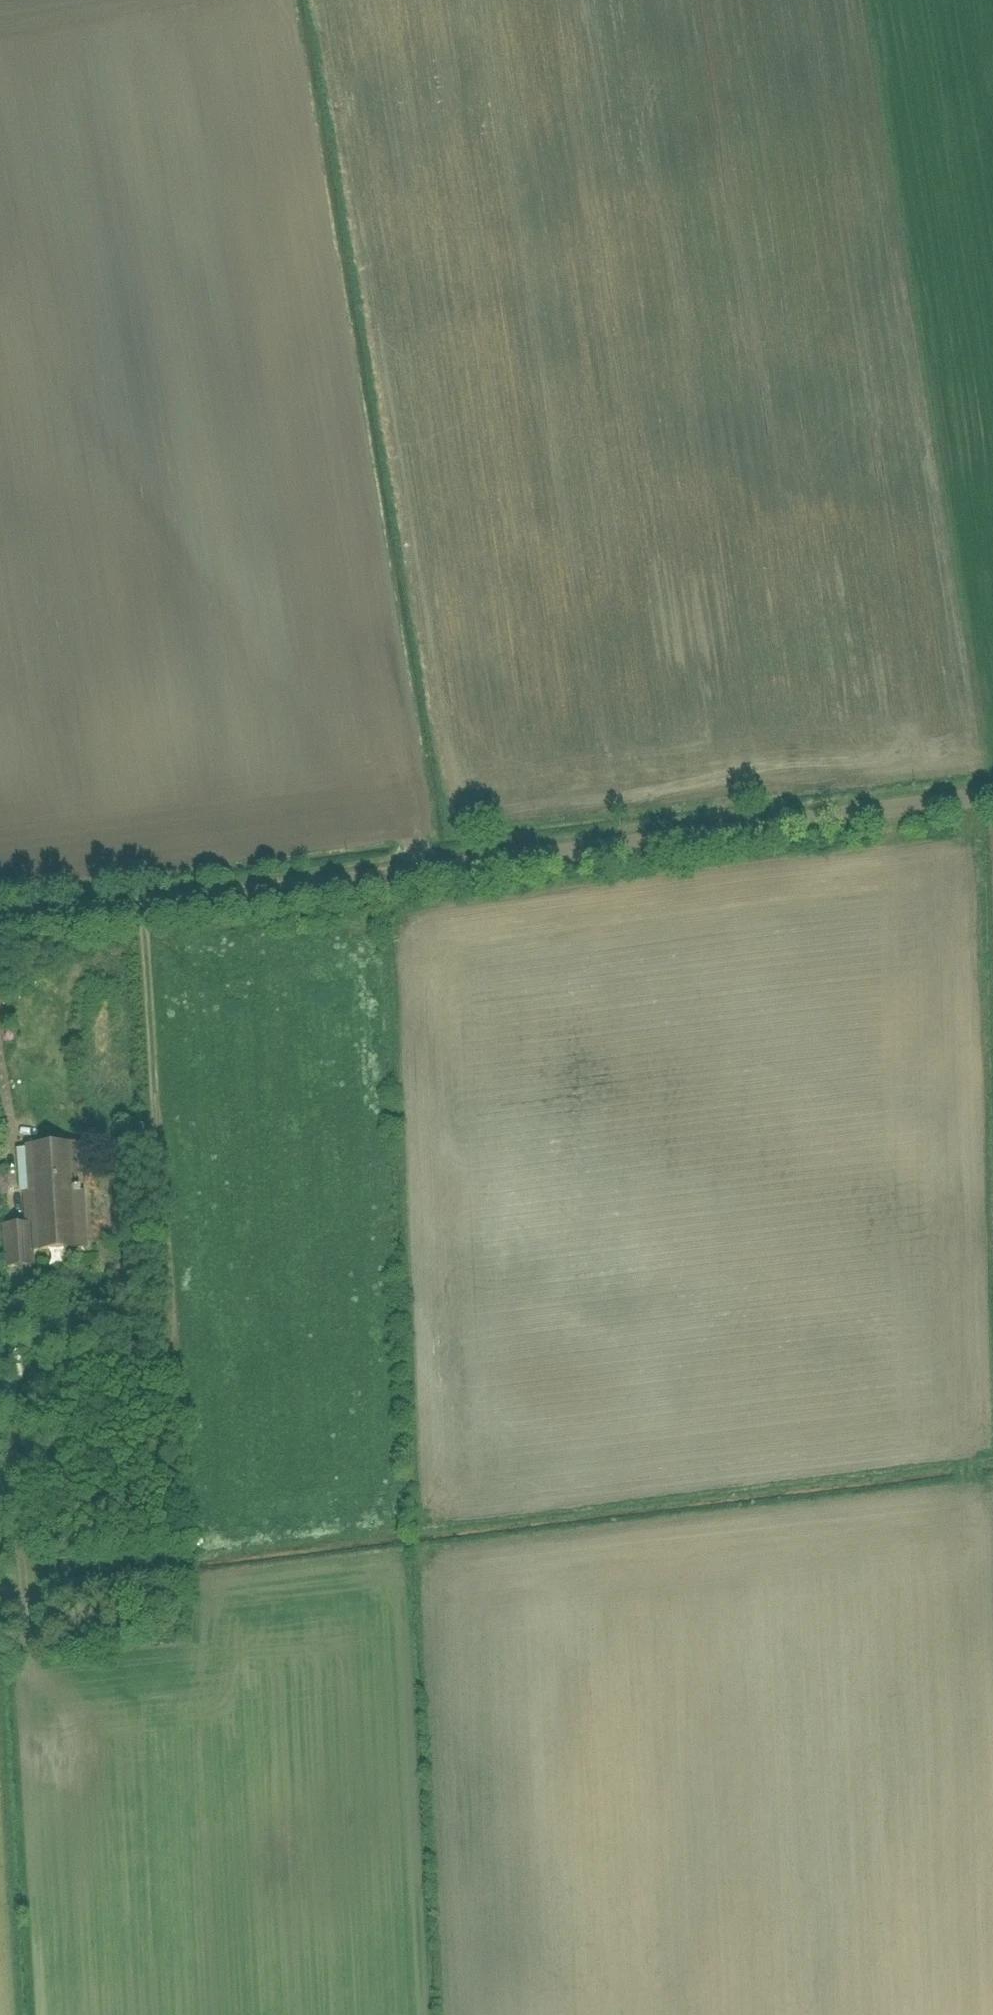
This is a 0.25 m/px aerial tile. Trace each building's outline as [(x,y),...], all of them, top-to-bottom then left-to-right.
[(28,1276),(28,1249),(79,1247),(77,1181),(63,1182),(62,1149),(29,1150),(32,1218),(6,1219),(8,1277),(26,1276),(28,1276)]
